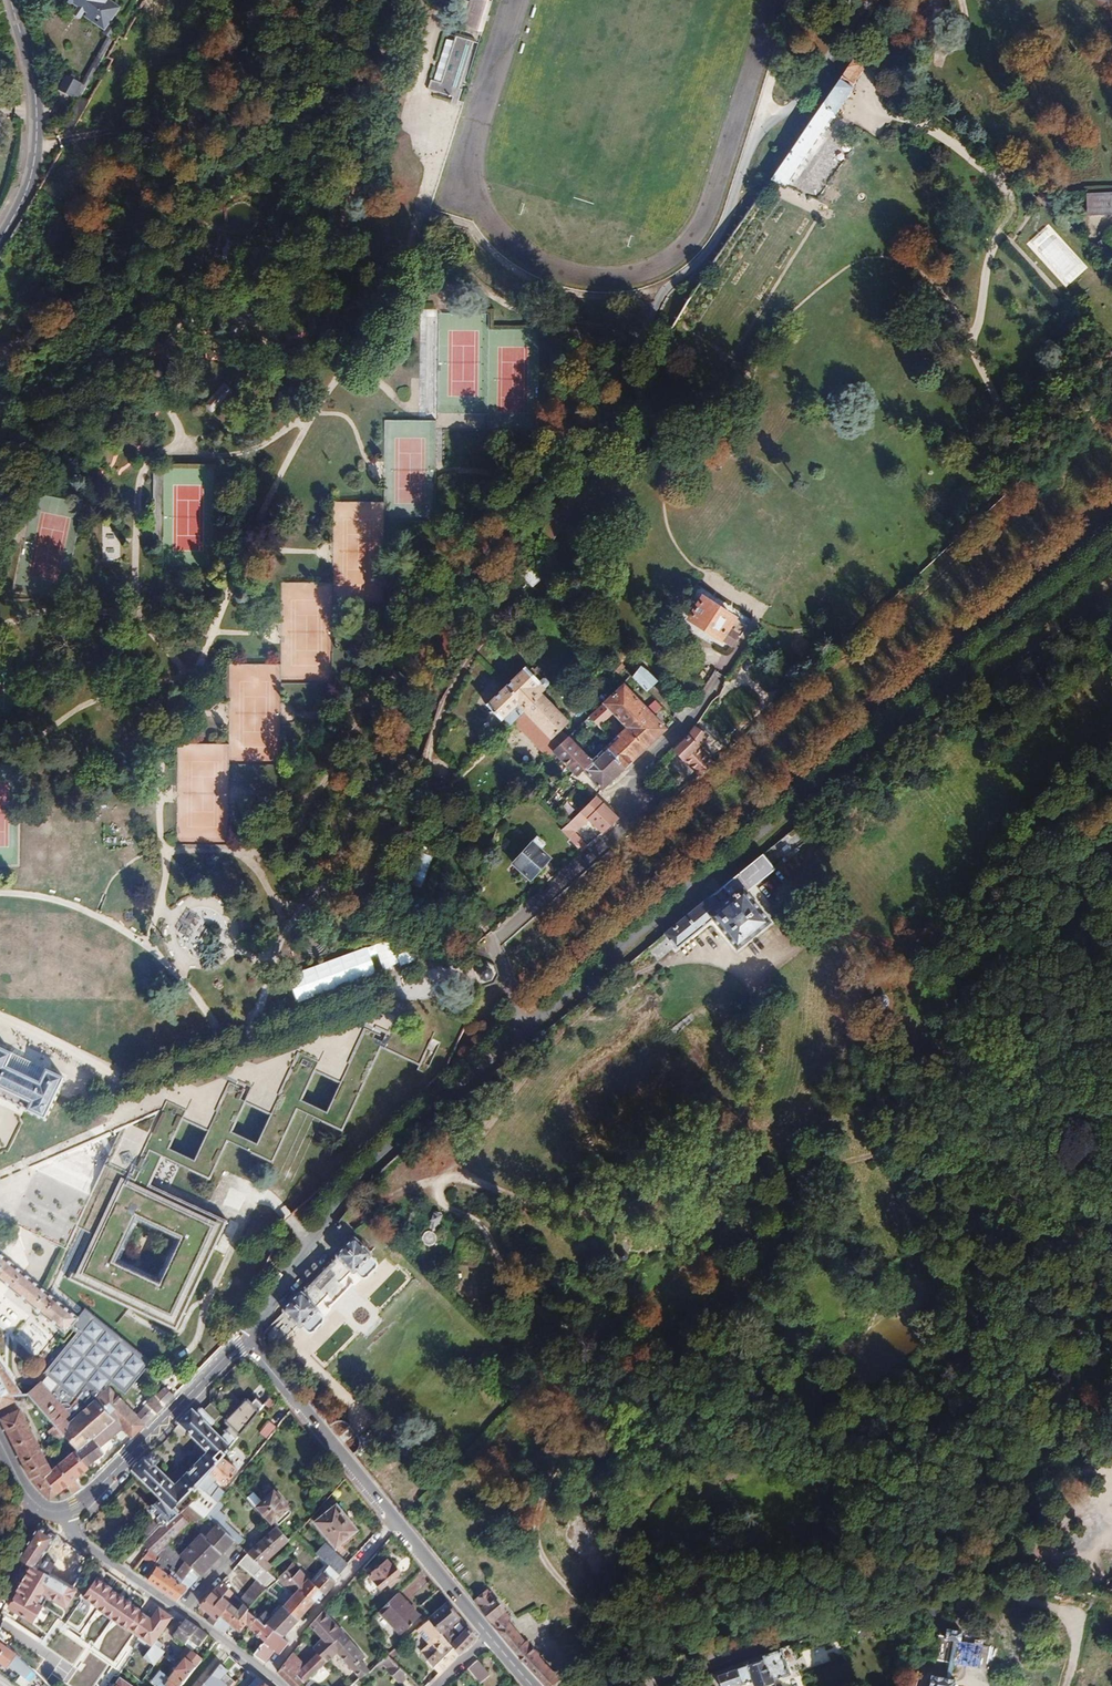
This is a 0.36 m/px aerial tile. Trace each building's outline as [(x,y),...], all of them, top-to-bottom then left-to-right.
[(77,4),(78,2),(90,10),(89,12),(107,25),(112,17),(106,13),(111,6),(103,1),(103,0),(71,0),(77,4)] [(103,1),(111,6),(106,13),(112,17),(119,7),(109,0),(103,0),(103,1)] [(471,0),(462,0),(456,20),(482,30),(490,3),(471,0)] [(90,10),(78,2),(77,4),(76,5),(78,6),(73,13),(79,18),(84,10),(88,13),(89,12),(90,10)] [(107,25),(89,12),(88,13),(86,17),(104,29),(107,25)] [(117,32),(107,25),(104,29),(101,33),(108,37),(83,84),(81,83),(73,98),(78,100),(117,32)] [(460,88),(473,45),(475,41),(456,35),(441,82),(430,79),(427,90),(451,97),(450,103),(458,106),(463,89),(460,88)] [(839,79),(852,87),(865,67),(853,59),(839,79)] [(81,83),(66,75),(58,90),(73,98),(81,83)] [(850,89),(852,87),(839,79),(838,81),(850,89)] [(852,91),(838,81),(770,180),(785,187),(834,114),(835,115),(852,91)] [(1087,194),(1087,214),(1111,213),(1111,193),(1087,194)] [(1057,220),(1060,224),(1067,218),(1063,214),(1057,220)] [(567,487),(562,496),(575,504),(580,496),(567,487)] [(732,616),(703,598),(690,619),(731,644),(737,635),(740,636),(742,632),(733,626),(731,629),(726,626),(732,616)] [(733,626),(742,632),(747,626),(732,616),(726,626),(731,629),(733,626)] [(617,666),(615,664),(609,668),(616,675),(624,667),(619,663),(617,666)] [(647,692),(659,681),(648,671),(641,665),(633,677),(647,692)] [(541,693),(545,689),(544,688),(549,685),(549,682),(546,679),(543,679),(539,682),(524,667),(501,689),(522,712),(541,693)] [(625,769),(666,729),(624,684),(604,703),(613,713),(625,725),(623,727),(625,729),(606,748),(625,769)] [(522,712),(501,689),(486,704),(501,721),(505,718),(510,723),(513,721),(522,712)] [(513,721),(547,756),(552,751),(559,745),(552,737),(560,729),(568,721),(541,693),(522,712),(513,721)] [(599,726),(613,713),(604,703),(589,716),(599,726)] [(559,745),(567,737),(560,729),(552,737),(559,745)] [(715,765),(688,736),(673,750),(701,778),(715,765)] [(625,769),(606,748),(593,759),(591,757),(589,759),(567,737),(559,745),(552,751),(577,777),(582,771),(601,791),(625,769)] [(673,792),(668,796),(672,802),(678,797),(673,792)] [(618,818),(595,795),(584,807),(585,808),(606,829),(618,818)] [(585,808),(580,813),(600,834),(606,829),(585,808)] [(537,837),(512,864),(531,880),(550,858),(540,849),(545,844),(537,837)] [(714,894),(664,934),(676,949),(712,920),(736,949),(770,922),(746,892),(775,869),(763,855),(721,888),(727,896),(720,902),(714,894)] [(714,894),(720,902),(727,896),(721,888),(714,894)] [(292,974),(301,1001),(382,975),(381,971),(414,961),(411,952),(397,956),(392,941),(292,974)] [(486,967),(481,968),(479,972),(478,974),(480,979),(485,982),(491,980),(493,974),(491,969),(486,967)] [(880,1009),(882,1009),(886,1008),(888,1006),(889,1004),(889,1001),(888,999),(887,998),(884,996),(882,995),(879,995),(876,997),(875,999),(874,1002),(874,1005),(876,1007),(878,1008),(880,1009)] [(166,1101),(162,1110),(115,1130),(76,1227),(89,1233),(67,1279),(176,1330),(228,1221),(149,1184),(162,1157),(165,1158),(169,1148),(182,1120),(208,1131),(194,1160),(190,1169),(209,1179),(227,1142),(232,1132),(245,1103),(270,1115),(257,1144),(252,1153),(272,1162),(297,1110),(301,1100),(315,1071),(340,1083),(327,1112),(322,1121),(342,1131),(381,1047),(419,1065),(417,1070),(426,1074),(430,1065),(425,1063),(430,1052),(367,1021),(343,1072),(298,1052),(274,1102),(229,1082),(212,1122),(166,1101)] [(30,1101),(27,1110),(44,1118),(63,1077),(0,1048),(0,1087),(30,1101)] [(27,1110),(30,1101),(0,1087),(0,1097),(27,1110)] [(322,1121),(327,1112),(301,1100),(297,1110),(322,1121)] [(252,1153),(257,1144),(232,1132),(227,1142),(252,1153)] [(306,1154),(311,1142),(295,1135),(290,1147),(306,1154)] [(194,1160),(169,1148),(165,1158),(190,1169),(194,1160)] [(138,1225),(122,1259),(156,1275),(172,1241),(138,1225)] [(428,1231),(427,1231),(424,1233),(423,1235),(422,1237),(422,1240),(423,1242),(424,1243),(426,1245),(429,1245),(432,1245),(435,1243),(436,1241),(437,1240),(436,1236),(436,1235),(434,1233),(430,1231),(428,1231)] [(377,1260),(371,1255),(372,1253),(354,1238),(352,1238),(336,1254),(336,1256),(338,1258),(353,1272),(355,1272),(358,1276),(359,1277),(363,1278),(366,1278),(368,1277),(376,1269),(377,1267),(378,1265),(378,1264),(377,1260)] [(65,1333),(70,1327),(77,1332),(44,1373),(57,1384),(50,1393),(41,1381),(27,1394),(55,1426),(64,1435),(77,1449),(113,1419),(122,1429),(132,1439),(152,1418),(174,1395),(165,1388),(154,1398),(153,1397),(147,1403),(148,1404),(136,1416),(109,1388),(107,1389),(111,1383),(125,1394),(152,1362),(85,1308),(77,1317),(0,1254),(0,1280),(65,1333)] [(323,1316),(317,1310),(318,1310),(318,1308),(302,1292),(299,1292),(283,1308),(283,1310),(285,1312),(299,1327),(301,1327),(302,1326),(306,1332),(308,1332),(309,1333),(313,1332),(323,1321),(324,1320),(324,1318),(323,1316)] [(33,1356),(54,1337),(40,1321),(23,1335),(25,1338),(21,1342),(33,1356)] [(1,1379),(10,1394),(22,1394),(5,1369),(4,1370),(0,1364),(0,1379),(1,1379)] [(14,1400),(10,1394),(1,1379),(0,1379),(0,1408),(14,1400)] [(218,1462),(222,1458),(265,1405),(263,1404),(262,1405),(256,1398),(252,1402),(247,1398),(245,1398),(226,1418),(216,1409),(209,1416),(203,1410),(201,1408),(199,1408),(195,1412),(192,1408),(177,1422),(206,1451),(174,1484),(153,1462),(157,1458),(150,1451),(131,1470),(159,1498),(171,1509),(192,1488),(194,1491),(195,1490),(198,1486),(218,1462)] [(210,1403),(203,1410),(209,1416),(216,1409),(210,1403)] [(28,1472),(47,1463),(20,1410),(1,1419),(28,1472)] [(103,1444),(122,1429),(113,1419),(77,1449),(75,1450),(87,1466),(100,1456),(106,1464),(114,1457),(103,1444)] [(269,1421),(260,1433),(267,1439),(276,1426),(269,1421)] [(56,1441),(64,1435),(55,1426),(48,1432),(56,1441)] [(114,1457),(132,1439),(122,1429),(103,1444),(114,1457)] [(47,1476),(57,1495),(67,1487),(72,1493),(80,1487),(74,1480),(88,1468),(87,1466),(75,1450),(51,1470),(52,1472),(47,1476)] [(218,1462),(198,1486),(202,1490),(202,1489),(203,1488),(208,1482),(209,1482),(213,1477),(225,1485),(238,1470),(222,1458),(218,1462)] [(51,1470),(47,1463),(28,1472),(31,1478),(50,1500),(57,1495),(47,1476),(52,1472),(51,1470)] [(202,1489),(202,1490),(208,1494),(214,1486),(209,1482),(208,1482),(203,1488),(202,1489)] [(210,1502),(208,1494),(202,1490),(198,1486),(195,1490),(198,1496),(178,1514),(189,1523),(204,1518),(207,1515),(209,1505),(210,1502)] [(217,1502),(218,1501),(224,1493),(214,1486),(208,1494),(217,1502)] [(198,1496),(195,1490),(194,1491),(192,1488),(171,1509),(177,1515),(178,1514),(198,1496)] [(269,1520),(270,1518),(273,1521),(275,1520),(289,1507),(274,1491),(262,1502),(253,1492),(247,1498),(255,1507),(256,1507),(269,1520)] [(209,1505),(207,1515),(217,1502),(208,1494),(210,1502),(209,1505)] [(154,1521),(143,1532),(148,1536),(158,1526),(162,1522),(166,1526),(177,1515),(171,1509),(159,1498),(153,1505),(152,1504),(147,1509),(152,1514),(161,1521),(157,1525),(154,1521)] [(223,1506),(218,1501),(217,1502),(207,1515),(217,1525),(234,1540),(239,1545),(243,1539),(225,1522),(227,1520),(218,1511),(223,1506)] [(338,1542),(339,1544),(357,1530),(336,1504),(314,1522),(333,1545),(338,1542)] [(150,1549),(156,1555),(177,1570),(184,1561),(180,1556),(167,1544),(189,1523),(178,1514),(177,1515),(166,1526),(162,1522),(158,1526),(148,1536),(143,1542),(150,1549)] [(204,1518),(189,1523),(167,1544),(180,1556),(202,1533),(207,1537),(217,1525),(207,1515),(204,1518)] [(234,1540),(217,1525),(207,1537),(202,1533),(180,1556),(184,1561),(199,1576),(221,1554),(234,1540)] [(276,1526),(273,1529),(247,1553),(247,1554),(238,1564),(256,1580),(266,1589),(266,1590),(276,1580),(266,1571),(272,1566),(267,1561),(289,1540),(276,1526)] [(19,1560),(30,1565),(73,1589),(90,1560),(66,1543),(61,1551),(75,1562),(72,1565),(58,1556),(54,1563),(40,1556),(52,1537),(39,1530),(19,1560)] [(316,1553),(329,1565),(339,1574),(347,1565),(325,1543),(316,1553)] [(199,1576),(184,1561),(177,1570),(156,1555),(150,1549),(143,1558),(146,1561),(156,1567),(147,1580),(177,1601),(199,1576)] [(368,1575),(377,1584),(395,1566),(393,1564),(392,1566),(386,1559),(368,1575)] [(307,1594),(311,1598),(315,1602),(323,1592),(325,1595),(336,1582),(334,1580),(339,1574),(329,1565),(324,1571),(323,1571),(313,1583),(307,1578),(300,1569),(299,1571),(292,1563),(286,1569),(293,1577),(291,1578),(292,1580),(294,1582),(294,1583),(295,1583),(297,1585),(299,1588),(307,1594)] [(73,1589),(30,1565),(14,1593),(16,1594),(7,1608),(31,1622),(41,1606),(36,1603),(42,1592),(66,1607),(69,1602),(73,1604),(77,1597),(73,1595),(76,1590),(73,1589)] [(395,1576),(397,1574),(400,1571),(395,1566),(377,1584),(380,1589),(387,1583),(390,1586),(398,1580),(395,1576)] [(293,1594),(283,1605),(298,1620),(315,1602),(311,1598),(307,1594),(299,1588),(297,1585),(295,1583),(294,1583),(294,1582),(292,1580),(291,1578),(293,1577),(286,1569),(276,1580),(293,1594)] [(1084,1579),(1105,1580),(1105,1570),(1085,1569),(1084,1579)] [(416,1589),(426,1583),(422,1575),(412,1581),(416,1589)] [(142,1657),(153,1666),(164,1652),(160,1649),(163,1645),(156,1640),(174,1619),(160,1609),(152,1620),(141,1612),(142,1611),(112,1591),(113,1590),(98,1579),(84,1599),(99,1609),(98,1610),(128,1631),(129,1630),(140,1638),(137,1641),(148,1648),(142,1657)] [(266,1589),(256,1580),(240,1599),(244,1602),(250,1607),(266,1589)] [(212,1592),(200,1606),(211,1616),(207,1621),(213,1626),(216,1621),(217,1621),(220,1616),(229,1602),(235,1594),(222,1582),(212,1592)] [(495,1627),(496,1628),(512,1650),(546,1685),(551,1685),(559,1679),(539,1658),(540,1657),(525,1641),(524,1641),(507,1620),(501,1613),(503,1611),(488,1591),(476,1601),(497,1626),(495,1627)] [(244,1602),(240,1599),(235,1594),(229,1602),(238,1610),(244,1602)] [(419,1615),(399,1594),(379,1612),(400,1634),(419,1615)] [(348,1610),(352,1606),(344,1598),(341,1601),(348,1610)] [(428,1618),(459,1654),(475,1636),(448,1601),(428,1618)] [(250,1607),(244,1602),(238,1610),(229,1602),(220,1616),(217,1621),(216,1621),(213,1626),(224,1633),(230,1624),(240,1631),(246,1623),(250,1626),(259,1615),(250,1607)] [(267,1623),(282,1637),(298,1620),(283,1605),(267,1623)] [(323,1638),(313,1647),(318,1652),(311,1659),(305,1664),(295,1674),(304,1682),(327,1661),(337,1653),(360,1678),(369,1670),(361,1661),(365,1657),(350,1639),(349,1640),(323,1611),(311,1625),(313,1627),(323,1638)] [(501,1613),(507,1620),(509,1618),(503,1611),(501,1613)] [(259,1615),(250,1626),(264,1640),(254,1654),(265,1662),(266,1662),(275,1650),(280,1654),(289,1643),(282,1637),(267,1623),(259,1615)] [(439,1674),(459,1654),(428,1618),(417,1628),(430,1645),(422,1653),(428,1659),(427,1659),(439,1674)] [(189,1640),(196,1646),(199,1648),(208,1636),(185,1620),(173,1636),(185,1646),(189,1640)] [(952,1665),(978,1668),(980,1646),(958,1643),(959,1635),(940,1633),(938,1647),(937,1660),(946,1661),(945,1674),(951,1675),(952,1665)] [(185,1646),(187,1648),(192,1652),(196,1646),(189,1640),(185,1646)] [(24,1669),(28,1663),(21,1658),(0,1643),(0,1662),(6,1666),(8,1664),(20,1673),(24,1669)] [(304,1651),(311,1659),(318,1652),(313,1647),(311,1644),(304,1651)] [(806,1667),(830,1663),(826,1645),(803,1649),(806,1667)] [(187,1648),(180,1658),(184,1661),(168,1681),(158,1673),(151,1682),(156,1685),(182,1685),(196,1668),(203,1660),(192,1652),(187,1648)] [(777,1649),(762,1654),(764,1659),(717,1675),(721,1685),(728,1685),(752,1677),(755,1685),(773,1680),(771,1676),(785,1671),(777,1649)] [(305,1664),(293,1652),(277,1672),(291,1685),(299,1685),(304,1682),(295,1674),(305,1664)] [(408,1676),(398,1666),(388,1655),(378,1663),(381,1667),(383,1665),(388,1669),(387,1670),(400,1684),(408,1676)] [(480,1684),(490,1676),(477,1660),(468,1669),(480,1684)] [(219,1681),(227,1672),(221,1666),(204,1685),(225,1685),(219,1681)] [(955,1680),(932,1676),(930,1685),(954,1685),(955,1680)]
